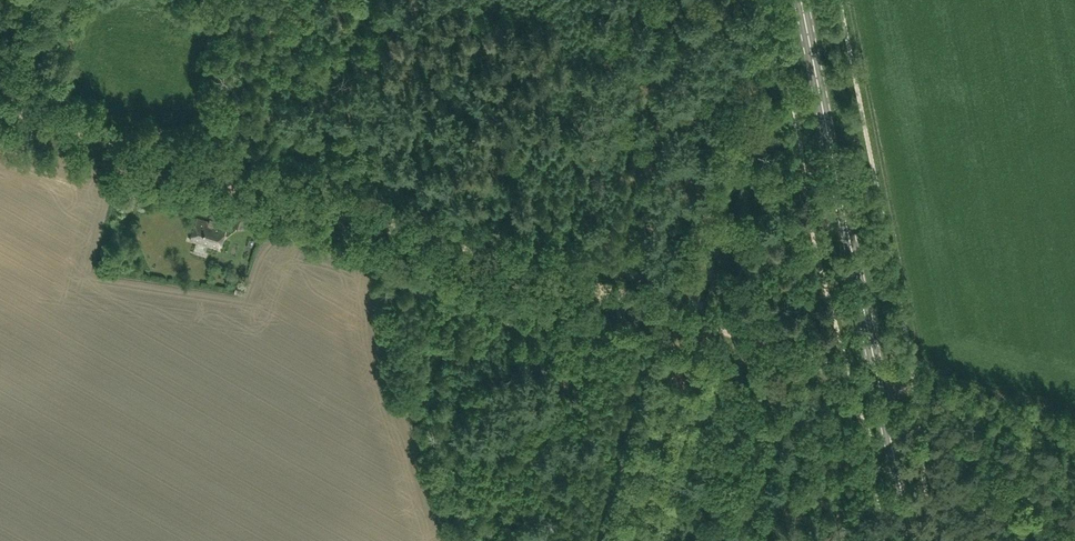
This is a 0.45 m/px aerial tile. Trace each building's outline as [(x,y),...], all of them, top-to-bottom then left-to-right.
[(236,227),(249,231),(253,218),(240,214),(236,227)] [(205,252),(207,246),(223,251),(230,229),(200,219),(193,242),(196,243),(194,249),(205,252)]
